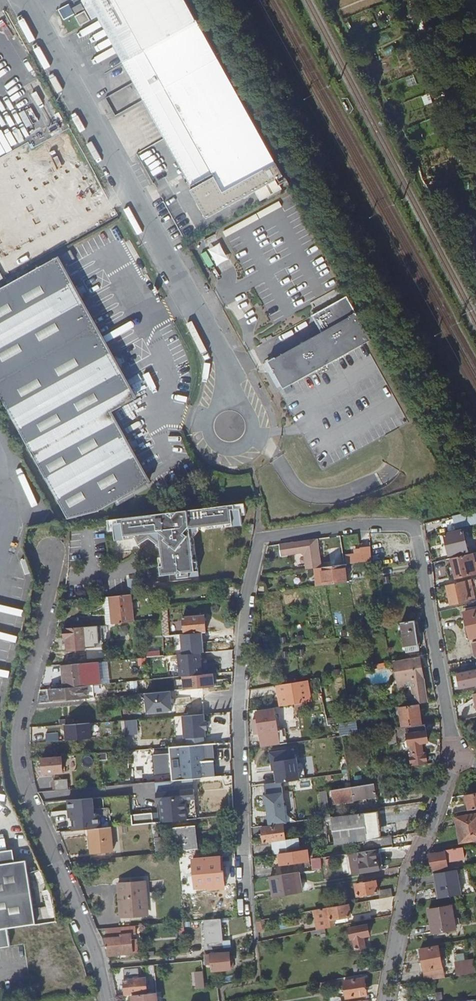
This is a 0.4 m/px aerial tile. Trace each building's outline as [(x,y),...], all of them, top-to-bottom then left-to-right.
[(99,9),(115,0),(82,0),(86,6),(95,1),(99,9)] [(126,52),(195,12),(191,6),(188,0),(115,0),(99,9),(101,12),(104,16),(114,32),(126,52)] [(101,12),(99,9),(95,1),(86,6),(93,17),(101,12)] [(71,8),(73,13),(83,8),(80,3),(71,8)] [(67,5),(56,11),(61,20),(67,17),(69,16),(72,14),(73,14),(67,5)] [(73,17),(79,26),(89,21),(83,11),(73,17)] [(130,59),(136,56),(200,20),(195,12),(126,52),(130,59)] [(219,57),(200,20),(136,56),(156,92),(219,57)] [(151,95),(156,92),(136,56),(130,59),(123,63),(143,99),(151,95)] [(168,143),(175,139),(151,95),(219,58),(243,101),(219,57),(156,92),(151,95),(143,99),(168,143)] [(180,136),(243,101),(219,58),(151,95),(175,139),(180,136)] [(190,188),(267,145),(243,101),(180,136),(203,178),(191,185),(189,186),(190,188)] [(168,143),(191,185),(203,178),(180,136),(175,139),(168,143)] [(267,145),(190,188),(206,217),(254,190),(260,200),(282,188),(276,178),(283,174),(276,162),(267,145)] [(276,162),(283,174),(284,173),(278,161),(276,162)] [(0,169),(0,226),(35,206),(29,195),(38,190),(27,168),(17,173),(11,162),(0,169)] [(222,243),(211,247),(218,263),(229,258),(222,243)] [(127,444),(110,415),(136,400),(119,370),(113,360),(81,301),(74,290),(62,268),(76,261),(71,252),(0,293),(0,395),(68,520),(99,511),(149,484),(132,454),(127,444)] [(74,290),(81,301),(84,299),(78,288),(74,290)] [(372,339),(348,294),(313,315),(323,332),(270,362),(279,378),(286,389),(366,343),(372,340),(372,339)] [(113,360),(119,370),(123,368),(117,357),(113,360)] [(127,444),(132,454),(137,452),(131,441),(127,444)] [(241,510),(241,516),(247,515),(245,503),(235,504),(236,511),(241,510)] [(243,525),(241,516),(241,510),(236,511),(235,504),(224,506),(114,519),(115,530),(116,540),(135,538),(139,545),(149,538),(151,537),(159,543),(158,545),(157,545),(162,548),(163,557),(160,558),(162,575),(178,573),(178,568),(181,567),(182,573),(190,572),(199,571),(198,561),(195,562),(192,536),(199,527),(224,524),(225,527),(243,525)] [(454,517),(456,529),(475,525),(475,512),(465,514),(454,517)] [(464,531),(446,535),(450,555),(469,551),(464,531)] [(281,545),(282,554),(291,553),(291,555),(303,554),(306,556),(308,570),(321,568),(318,540),(281,545)] [(373,561),(372,547),(361,549),(362,555),(347,556),(348,565),(373,561)] [(453,558),(457,578),(475,574),(475,562),(474,553),(453,558)] [(328,586),(350,583),(348,565),(325,568),(328,586)] [(178,568),(178,573),(179,578),(190,577),(190,572),(182,573),(181,567),(178,568)] [(470,600),(475,599),(475,593),(473,579),(466,581),(470,600)] [(453,604),(470,600),(466,581),(449,585),(453,604)] [(109,624),(136,622),(133,595),(107,598),(109,624)] [(475,637),(475,611),(466,613),(469,627),(473,626),(475,637)] [(187,645),(208,643),(206,615),(185,617),(187,645)] [(416,620),(402,622),(407,651),(420,649),(416,620)] [(16,651),(18,644),(12,642),(16,625),(0,621),(0,647),(16,651)] [(88,649),(87,645),(86,627),(85,626),(65,628),(66,638),(69,638),(70,651),(88,649)] [(86,627),(87,645),(94,645),(92,626),(86,627)] [(234,661),(233,649),(181,652),(183,687),(217,685),(216,672),(225,672),(225,662),(234,661)] [(415,705),(428,702),(421,658),(395,663),(397,673),(395,674),(395,678),(398,679),(399,688),(413,686),(415,705)] [(67,688),(86,686),(84,663),(65,665),(67,688)] [(458,673),(461,688),(475,685),(475,669),(458,673)] [(7,694),(9,679),(0,678),(0,693),(7,694)] [(287,692),(287,693),(293,692),(294,704),(312,702),(307,681),(286,684),(287,692)] [(40,703),(89,698),(88,686),(86,686),(67,688),(50,689),(51,694),(41,695),(40,703)] [(408,727),(423,725),(420,704),(401,707),(403,728),(405,727),(408,727)] [(263,733),(265,746),(289,743),(286,728),(279,729),(276,709),(258,712),(261,733),(263,733)] [(208,735),(208,713),(184,713),(185,736),(208,735)] [(319,726),(329,725),(328,719),(328,718),(319,719),(319,726)] [(66,722),(67,738),(94,737),(93,721),(66,722)] [(413,766),(428,764),(426,753),(424,753),(422,743),(429,742),(426,724),(423,725),(408,727),(410,745),(412,745),(414,755),(411,755),(413,766)] [(396,730),(388,731),(390,744),(398,743),(396,730)] [(222,777),(219,743),(213,744),(216,777),(222,777)] [(170,781),(216,777),(213,744),(168,747),(168,753),(151,754),(152,776),(170,774),(170,781)] [(271,749),(275,781),(302,778),(298,746),(271,749)] [(64,756),(44,757),(45,774),(65,773),(64,756)] [(57,791),(68,790),(67,779),(56,780),(57,791)] [(376,784),(354,787),(354,788),(333,791),(335,805),(356,801),(355,796),(377,792),(376,784)] [(196,788),(157,792),(160,821),(198,818),(196,788)] [(270,823),(290,820),(285,790),(265,793),(270,823)] [(475,809),(475,793),(467,795),(470,810),(475,809)] [(382,825),(380,811),(335,817),(339,845),(366,841),(380,839),(378,825),(382,825)] [(456,818),(461,843),(475,840),(475,815),(456,818)] [(275,842),(287,840),(284,824),(263,826),(266,843),(275,842)] [(178,851),(196,849),(194,825),(176,828),(178,851)] [(111,827),(89,829),(92,853),(113,851),(111,827)] [(380,839),(366,841),(367,848),(395,844),(394,837),(380,839)] [(300,838),(287,840),(275,842),(276,854),(301,850),(300,838)] [(465,847),(445,850),(446,852),(431,855),(433,870),(448,868),(447,858),(452,857),(452,860),(466,858),(465,847)] [(16,862),(14,850),(0,852),(0,865),(16,862)] [(282,854),(283,860),(309,856),(308,850),(282,854)] [(381,871),(378,850),(352,854),(355,875),(381,871)] [(193,855),(194,888),(226,887),(225,855),(193,855)] [(37,923),(28,861),(16,862),(0,865),(0,947),(12,946),(9,927),(29,924),(37,923)] [(436,871),(438,896),(462,894),(460,869),(436,871)] [(297,872),(271,876),(274,896),(300,893),(297,872)] [(144,893),(148,893),(147,881),(120,883),(122,917),(146,915),(144,893)] [(378,881),(358,885),(360,896),(380,893),(378,881)] [(394,887),(384,888),(385,907),(394,907),(394,887)] [(321,930),(336,927),(335,922),(346,920),(346,918),(353,916),(351,906),(331,909),(318,911),(321,930)] [(452,906),(429,910),(434,934),(457,929),(452,906)] [(222,919),(207,920),(208,943),(223,942),(222,919)] [(259,922),(260,933),(264,932),(263,925),(271,924),(271,920),(259,922)] [(366,937),(372,935),(370,926),(351,929),(353,939),(355,938),(357,949),(368,947),(366,937)] [(122,937),(122,935),(122,930),(110,931),(111,938),(122,937)] [(107,949),(109,956),(134,953),(133,934),(122,935),(122,937),(111,938),(106,938),(107,949)] [(435,980),(445,978),(440,947),(422,951),(427,981),(435,980)] [(231,969),(230,953),(212,954),(212,957),(207,957),(208,960),(211,962),(211,965),(213,965),(214,971),(231,969)] [(459,976),(471,974),(470,962),(457,964),(459,976)] [(355,966),(356,974),(371,971),(369,963),(355,966)] [(134,995),(149,993),(148,976),(141,977),(140,969),(126,970),(128,995),(134,995)] [(198,989),(207,988),(205,971),(197,972),(198,989)] [(346,982),(350,1000),(369,997),(366,978),(346,982)] [(158,993),(149,993),(134,995),(135,1000),(159,1000),(158,993)]
